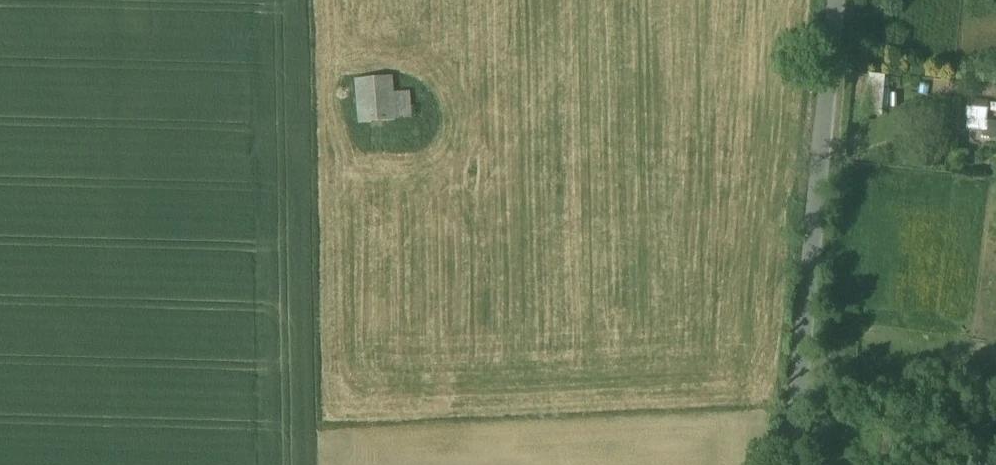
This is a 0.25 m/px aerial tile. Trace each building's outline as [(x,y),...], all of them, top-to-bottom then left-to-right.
[(873,115),(889,115),(890,75),(873,75),(873,115)] [(390,77),(355,80),(359,124),(394,121),(390,77)] [(992,119),(995,101),(970,98),(968,116),(992,119)] [(986,137),(995,137),(995,120),(986,120),(986,137)]
